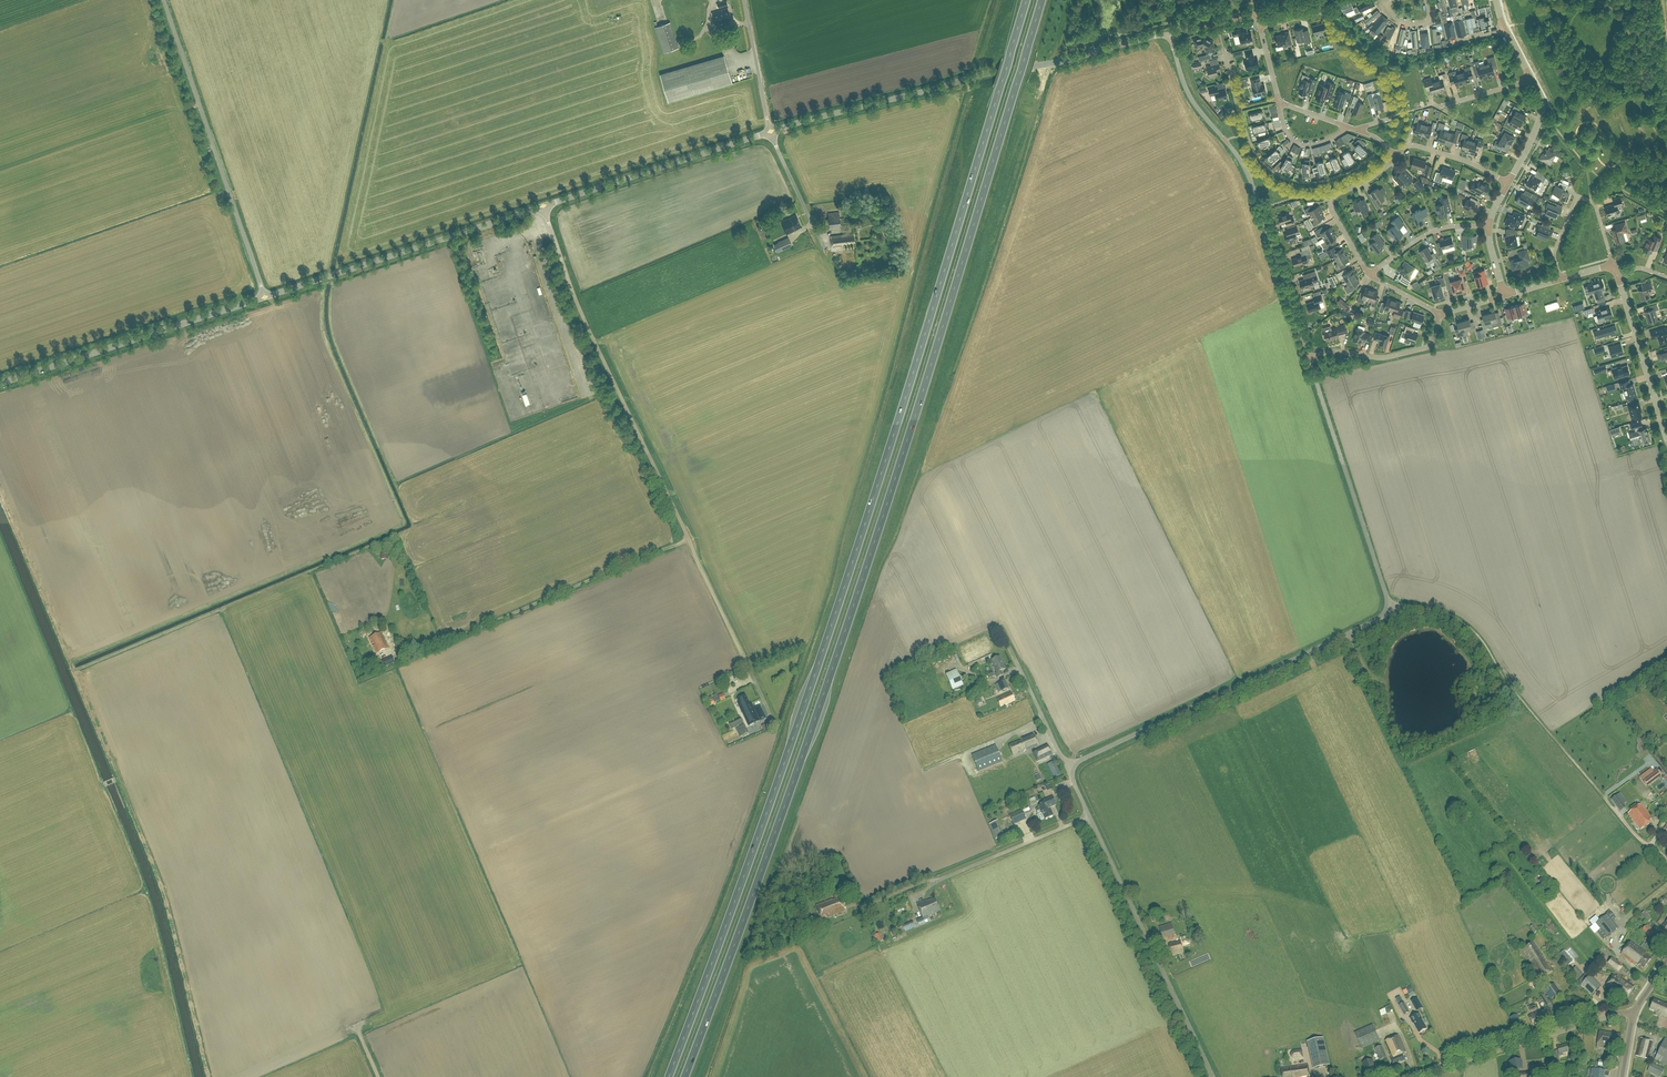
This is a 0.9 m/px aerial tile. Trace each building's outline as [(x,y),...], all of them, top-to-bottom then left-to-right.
[(1361,13),(1376,6),(1373,0),(1372,0),(1358,7),(1361,13)] [(1444,0),(1440,0),(1440,2),(1437,3),(1439,9),(1442,8),(1443,13),(1447,12),(1444,0)] [(1451,9),(1458,7),(1456,0),(1449,0),(1451,9)] [(1465,8),(1464,5),(1458,7),(1460,13),(1469,11),(1469,8),(1465,8)] [(731,19),(728,7),(712,12),(716,26),(721,24),(721,22),(722,22),(724,28),(731,26),(729,19),(731,19)] [(1489,11),(1488,7),(1476,10),(1474,10),(1471,11),(1472,16),(1480,15),(1479,14),(1489,11)] [(1365,21),(1368,24),(1381,15),(1378,11),(1372,16),(1371,13),(1367,16),(1369,18),(1365,21)] [(1359,14),(1353,18),(1355,23),(1361,20),(1359,14)] [(694,27),(689,15),(685,16),(693,36),(701,33),(698,25),(694,27)] [(1369,32),(1376,37),(1389,21),(1382,16),(1369,32)] [(1478,31),(1474,17),(1465,19),(1469,34),(1478,31)] [(1479,19),(1482,31),(1486,30),(1485,27),(1488,26),(1487,22),(1484,23),(1483,18),(1479,19)] [(1367,24),(1363,20),(1358,24),(1362,28),(1367,24)] [(1455,21),(1459,36),(1464,35),(1461,20),(1455,21)] [(658,26),(657,21),(654,22),(656,27),(655,27),(664,53),(679,47),(670,22),(658,26)] [(1456,38),(1452,22),(1444,24),(1447,40),(1456,38)] [(1325,28),(1324,23),(1313,26),(1315,34),(1323,32),(1324,37),(1331,35),(1329,27),(1325,28)] [(1371,29),(1367,25),(1363,29),(1366,33),(1371,29)] [(1248,32),(1246,26),(1232,29),(1234,36),(1239,35),(1241,43),(1253,40),(1251,32),(1248,32)] [(1384,36),(1391,39),(1396,29),(1392,27),(1392,28),(1389,26),(1384,36)] [(1311,41),(1309,34),(1308,29),(1304,30),(1303,28),(1295,30),(1298,42),(1306,40),(1306,42),(1311,41)] [(1292,44),(1289,31),(1285,32),(1285,33),(1276,35),(1277,40),(1276,40),(1278,46),(1283,45),(1283,46),(1292,44)] [(1420,34),(1422,48),(1429,47),(1429,45),(1430,45),(1429,33),(1420,34)] [(1213,41),(1204,36),(1201,37),(1193,39),(1194,43),(1195,43),(1196,47),(1203,45),(1205,47),(1207,54),(1198,56),(1199,61),(1212,58),(1211,53),(1215,52),(1213,45),(1214,45),(1213,42),(1213,41)] [(1447,46),(1445,40),(1442,41),(1442,42),(1440,43),(1441,44),(1435,45),(1435,48),(1441,48),(1447,46)] [(1254,57),(1252,50),(1245,52),(1247,60),(1245,61),(1247,69),(1260,66),(1257,57),(1253,59),(1253,57),(1254,57)] [(660,74),(668,102),(732,83),(724,55),(660,74)] [(1489,63),(1484,65),(1488,77),(1492,76),(1492,75),(1495,74),(1493,65),(1496,64),(1494,56),(1487,58),(1489,63)] [(1219,63),(1217,58),(1210,60),(1211,65),(1207,66),(1210,78),(1214,77),(1214,75),(1218,74),(1217,71),(1221,70),(1219,63)] [(1484,78),(1488,77),(1484,65),(1480,66),(1478,61),(1472,63),(1474,71),(1478,70),(1480,78),(1483,77),(1484,78)] [(1460,73),(1464,84),(1468,83),(1467,82),(1470,81),(1469,78),(1473,77),(1470,66),(1464,68),(1465,71),(1460,73)] [(1464,84),(1460,73),(1456,74),(1455,71),(1448,73),(1451,83),(1455,82),(1456,85),(1459,84),(1459,86),(1464,84)] [(1440,79),(1436,81),(1439,92),(1446,90),(1444,82),(1448,81),(1445,73),(1439,75),(1440,79)] [(1261,85),(1259,77),(1251,79),(1253,87),(1252,87),(1255,96),(1267,93),(1264,84),(1261,85)] [(1316,80),(1309,78),(1308,81),(1303,79),(1298,92),(1307,95),(1308,90),(1312,92),(1316,80)] [(1432,94),(1439,92),(1436,81),(1431,82),(1430,78),(1424,79),(1426,88),(1430,87),(1432,94)] [(1335,84),(1328,82),(1326,86),(1319,84),(1317,90),(1318,90),(1316,98),(1324,101),(1326,96),(1330,98),(1335,84)] [(1218,90),(1217,86),(1209,88),(1211,95),(1216,94),(1217,99),(1228,97),(1226,88),(1218,90)] [(1344,92),(1338,90),(1336,97),(1335,96),(1334,97),(1333,99),(1334,100),(1335,100),(1333,104),(1342,107),(1345,99),(1349,101),(1351,93),(1344,91),(1344,92)] [(1373,97),(1372,93),(1367,94),(1370,103),(1374,101),(1376,109),(1384,107),(1381,95),(1373,97)] [(1358,97),(1354,96),(1352,103),(1355,104),(1353,112),(1360,114),(1364,104),(1357,101),(1358,97)] [(1276,107),(1275,104),(1270,106),(1271,108),(1270,108),(1272,116),(1279,114),(1277,107),(1276,107)] [(1515,113),(1513,116),(1522,121),(1525,115),(1519,112),(1520,109),(1514,105),(1511,111),(1515,113)] [(1263,117),(1262,110),(1250,113),(1251,120),(1255,119),(1256,121),(1259,120),(1258,118),(1263,117)] [(1421,137),(1425,124),(1417,122),(1419,117),(1416,116),(1413,124),(1416,125),(1414,133),(1418,134),(1417,135),(1421,137)] [(1519,128),(1522,121),(1513,116),(1511,120),(1507,118),(1504,124),(1510,127),(1512,124),(1519,128)] [(1432,126),(1425,124),(1421,137),(1424,138),(1425,137),(1429,138),(1431,129),(1434,130),(1437,123),(1433,122),(1432,126)] [(1444,144),(1448,131),(1443,130),(1445,124),(1439,122),(1437,131),(1440,132),(1437,140),(1441,142),(1441,143),(1444,144)] [(1267,129),(1265,123),(1253,126),(1254,132),(1260,131),(1260,133),(1263,132),(1263,130),(1267,129)] [(1504,134),(1501,138),(1511,143),(1515,137),(1509,134),(1511,131),(1504,127),(1501,132),(1504,134)] [(1448,131),(1444,144),(1448,145),(1448,144),(1452,145),(1454,136),(1458,137),(1460,130),(1457,129),(1455,134),(1448,131)] [(1286,138),(1283,131),(1277,134),(1280,140),(1286,138)] [(1468,151),(1471,140),(1467,139),(1468,135),(1462,133),(1460,140),(1463,141),(1461,149),(1468,151)] [(1272,143),(1269,137),(1257,141),(1260,148),(1265,146),(1266,147),(1269,146),(1268,144),(1272,143)] [(1468,151),(1474,153),(1476,149),(1479,150),(1483,139),(1476,137),(1475,141),(1471,140),(1468,151)] [(1507,150),(1511,143),(1501,138),(1499,142),(1496,140),(1493,146),(1500,150),(1502,147),(1507,150)] [(1364,141),(1359,139),(1357,140),(1353,144),(1356,146),(1354,147),(1357,150),(1353,154),(1355,156),(1359,152),(1363,156),(1368,151),(1363,146),(1366,143),(1364,141)] [(1301,148),(1294,145),(1291,150),(1298,154),(1301,148)] [(1321,153),(1320,146),(1312,148),(1314,155),(1321,153)] [(1281,153),(1276,148),(1267,157),(1271,162),(1274,159),(1276,161),(1278,159),(1277,157),(1281,153)] [(1356,160),(1349,150),(1343,153),(1345,157),(1341,159),(1343,163),(1348,160),(1350,164),(1356,160)] [(1561,153),(1554,150),(1552,153),(1546,150),(1543,155),(1542,154),(1539,159),(1543,161),(1543,160),(1547,162),(1547,163),(1550,165),(1553,160),(1552,160),(1555,155),(1559,156),(1561,153)] [(1293,157),(1288,155),(1281,168),(1286,171),(1288,168),(1293,171),(1296,167),(1291,164),(1293,161),(1291,160),(1293,157)] [(1342,167),(1337,156),(1330,159),(1331,160),(1326,162),(1329,169),(1334,167),(1335,170),(1342,167)] [(1426,162),(1414,158),(1411,166),(1423,170),(1422,172),(1425,173),(1429,174),(1432,166),(1427,165),(1425,164),(1426,162)] [(1310,175),(1310,160),(1305,160),(1305,163),(1303,163),(1303,167),(1301,167),(1301,170),(1303,170),(1304,176),(1310,175)] [(1327,173),(1324,161),(1317,162),(1318,166),(1313,168),(1314,172),(1319,170),(1320,174),(1327,173)] [(1447,168),(1443,166),(1441,173),(1436,171),(1434,180),(1439,181),(1439,180),(1442,181),(1443,176),(1453,179),(1455,171),(1447,168)] [(1546,178),(1539,169),(1535,176),(1531,174),(1525,184),(1536,190),(1538,191),(1540,187),(1538,186),(1541,181),(1543,182),(1546,178)] [(1413,179),(1405,171),(1403,173),(1401,171),(1399,173),(1398,172),(1393,176),(1401,185),(1404,182),(1406,185),(1413,179)] [(1424,186),(1418,180),(1413,184),(1419,191),(1424,186)] [(1490,187),(1479,181),(1476,185),(1473,183),(1469,189),(1476,193),(1478,190),(1486,194),(1490,187)] [(1567,185),(1559,182),(1558,186),(1556,185),(1552,193),(1560,196),(1559,198),(1565,201),(1569,193),(1565,191),(1567,185)] [(1371,198),(1377,208),(1383,205),(1381,201),(1385,198),(1383,195),(1386,193),(1382,187),(1379,189),(1378,188),(1372,191),(1368,194),(1371,198)] [(1529,196),(1522,193),(1520,197),(1519,196),(1516,202),(1526,207),(1529,202),(1531,203),(1534,199),(1535,200),(1537,196),(1531,193),(1529,196)] [(1361,200),(1360,197),(1353,200),(1355,205),(1353,205),(1356,210),(1360,208),(1362,212),(1369,209),(1364,198),(1361,200)] [(1451,210),(1448,197),(1440,199),(1441,204),(1436,205),(1437,211),(1438,210),(1439,217),(1440,216),(1441,217),(1443,217),(1444,216),(1447,215),(1446,211),(1451,210)] [(1478,201),(1471,197),(1469,200),(1467,199),(1463,206),(1471,211),(1475,213),(1478,208),(1474,206),(1475,204),(1476,204),(1478,201)] [(1623,204),(1620,197),(1613,199),(1614,204),(1605,207),(1608,218),(1614,216),(1613,214),(1619,212),(1617,206),(1623,204)] [(1562,209),(1547,203),(1546,207),(1548,208),(1545,214),(1556,218),(1558,212),(1560,213),(1562,209)] [(1310,214),(1312,216),(1321,211),(1318,206),(1313,208),(1312,206),(1304,210),(1307,215),(1310,214)] [(1428,214),(1426,208),(1420,210),(1420,209),(1415,211),(1416,212),(1413,213),(1416,223),(1419,222),(1420,223),(1425,221),(1423,216),(1428,214)] [(841,225),(839,211),(828,213),(830,226),(830,228),(840,227),(840,225),(841,225)] [(1321,211),(1312,216),(1314,222),(1312,223),(1313,226),(1321,222),(1319,219),(1324,216),(1321,211)] [(1510,225),(1510,227),(1514,229),(1515,226),(1518,227),(1520,223),(1521,224),(1525,215),(1516,212),(1514,216),(1508,214),(1505,223),(1510,225)] [(1290,217),(1289,213),(1279,216),(1281,224),(1288,221),(1289,225),(1295,223),(1293,216),(1290,217)] [(801,226),(795,214),(780,222),(786,234),(795,230),(794,230),(801,226)] [(1404,224),(1398,216),(1392,221),(1394,225),(1388,230),(1392,236),(1393,235),(1396,239),(1399,237),(1400,237),(1403,235),(1402,234),(1403,234),(1399,228),(1404,224)] [(1628,231),(1625,222),(1615,225),(1616,229),(1612,230),(1616,243),(1625,240),(1623,233),(1628,231)] [(1553,230),(1538,224),(1536,229),(1538,230),(1536,236),(1546,240),(1549,234),(1551,235),(1553,230)] [(1299,233),(1297,226),(1290,229),(1291,232),(1284,234),(1287,241),(1291,240),(1292,244),(1297,242),(1295,238),(1297,238),(1296,234),(1299,233)] [(1323,238),(1333,233),(1330,227),(1325,230),(1323,226),(1314,231),(1318,237),(1322,235),(1323,238)] [(1517,230),(1506,229),(1507,229),(1506,234),(1507,236),(1505,236),(1507,247),(1518,245),(1520,244),(1519,240),(1517,240),(1516,234),(1518,234),(1517,230)] [(855,242),(854,233),(831,235),(832,247),(842,246),(842,244),(855,242)] [(1336,238),(1333,233),(1323,238),(1325,241),(1321,243),(1325,249),(1333,244),(1331,241),(1336,238)] [(1385,243),(1377,233),(1371,238),(1374,241),(1370,244),(1377,253),(1384,248),(1382,245),(1385,243)] [(1463,236),(1463,248),(1470,248),(1469,245),(1473,245),(1473,241),(1477,241),(1477,236),(1473,236),(1473,235),(1463,236)] [(1662,238),(1654,235),(1652,239),(1648,238),(1643,249),(1651,252),(1653,248),(1657,250),(1662,238)] [(792,246),(788,237),(778,242),(778,243),(774,245),(776,251),(781,249),(781,250),(792,246)] [(1454,245),(1452,237),(1440,240),(1441,246),(1437,247),(1440,255),(1444,254),(1442,249),(1454,245)] [(468,246),(472,261),(477,259),(473,248),(481,246),(480,242),(468,246)] [(1336,259),(1345,254),(1342,248),(1336,251),(1333,247),(1327,251),(1331,257),(1334,255),(1336,259)] [(1431,254),(1427,247),(1420,251),(1426,261),(1427,260),(1429,264),(1437,259),(1434,253),(1431,254)] [(1311,257),(1309,249),(1301,251),(1302,256),(1292,259),(1295,266),(1308,262),(1307,258),(1311,257)] [(1530,259),(1527,249),(1518,251),(1520,258),(1511,260),(1513,269),(1518,267),(1522,266),(1522,267),(1523,267),(1528,266),(1528,265),(1527,260),(1530,259)] [(1348,260),(1345,254),(1336,259),(1338,262),(1335,264),(1338,270),(1344,267),(1342,263),(1348,260)] [(1469,269),(1474,266),(1470,260),(1465,263),(1469,269)] [(1409,263),(1405,261),(1402,265),(1403,266),(1399,272),(1403,274),(1399,280),(1408,285),(1413,277),(1411,276),(1415,268),(1409,264),(1409,263)] [(1466,274),(1464,268),(1458,270),(1460,276),(1466,274)] [(1344,277),(1346,281),(1356,275),(1352,269),(1346,273),(1344,269),(1337,274),(1340,279),(1344,277)] [(1488,283),(1484,270),(1478,272),(1479,275),(1475,276),(1476,279),(1475,280),(1476,285),(1478,285),(1478,286),(1488,283)] [(1316,275),(1315,271),(1309,273),(1310,277),(1299,280),(1302,289),(1314,285),(1313,282),(1318,280),(1317,275),(1316,275)] [(1359,282),(1356,275),(1346,281),(1348,285),(1344,287),(1348,293),(1355,289),(1353,285),(1359,282)] [(1445,285),(1443,277),(1438,278),(1439,281),(1435,282),(1436,285),(1431,286),(1433,292),(1432,292),(1433,297),(1434,296),(1435,298),(1444,296),(1441,286),(1445,285)] [(1465,289),(1462,278),(1451,281),(1454,293),(1465,289)] [(1603,284),(1602,281),(1588,285),(1591,293),(1594,292),(1598,303),(1605,300),(1604,296),(1603,297),(1601,290),(1604,289),(1603,286),(1604,285),(1603,284)] [(1654,291),(1651,281),(1641,284),(1643,289),(1638,290),(1641,300),(1651,297),(1650,294),(1651,292),(1654,291)] [(1364,299),(1368,300),(1372,289),(1365,287),(1363,293),(1360,292),(1357,301),(1363,303),(1364,299)] [(1378,291),(1372,289),(1368,300),(1372,301),(1371,305),(1376,307),(1379,298),(1376,297),(1378,291)] [(1323,301),(1321,294),(1313,296),(1314,301),(1307,303),(1309,311),(1321,307),(1319,302),(1323,301)] [(1390,310),(1394,300),(1388,298),(1386,303),(1382,302),(1379,311),(1383,313),(1384,308),(1390,310)] [(1394,300),(1390,310),(1394,312),(1393,316),(1399,318),(1402,309),(1399,307),(1400,302),(1394,300)] [(1524,303),(1514,306),(1518,318),(1518,319),(1528,316),(1524,303)] [(1658,309),(1657,303),(1649,306),(1650,309),(1644,311),(1648,323),(1658,320),(1655,310),(1658,309)] [(1514,319),(1518,318),(1514,306),(1505,308),(1508,321),(1514,320),(1514,319)] [(1613,316),(1610,307),(1603,309),(1603,308),(1599,309),(1599,310),(1596,311),(1597,314),(1599,321),(1601,320),(1613,316)] [(1411,311),(1406,309),(1404,317),(1409,318),(1411,319),(1411,320),(1421,323),(1424,315),(1414,311),(1413,314),(1410,313),(1411,311)] [(1489,313),(1493,327),(1502,324),(1500,317),(1497,318),(1495,311),(1489,313)] [(1493,327),(1489,313),(1483,315),(1485,323),(1482,324),(1483,329),(1489,327),(1489,328),(1493,327)] [(1469,318),(1463,320),(1466,330),(1469,329),(1470,332),(1476,331),(1475,326),(1472,327),(1469,318)] [(1463,331),(1466,330),(1463,320),(1457,322),(1458,326),(1455,327),(1458,336),(1464,334),(1463,331)] [(1333,329),(1324,332),(1325,334),(1324,334),(1323,335),(1324,337),(1325,338),(1326,338),(1327,340),(1333,338),(1334,339),(1339,337),(1338,334),(1348,331),(1346,324),(1333,328),(1333,329)] [(1615,324),(1593,331),(1594,335),(1596,338),(1599,337),(1617,332),(1615,324)] [(1413,328),(1406,325),(1403,336),(1406,337),(1404,342),(1409,343),(1410,340),(1415,341),(1418,333),(1412,331),(1413,328)] [(1665,328),(1665,327),(1651,331),(1652,338),(1658,336),(1660,344),(1666,342),(1666,328),(1665,328)] [(1365,331),(1357,328),(1353,340),(1361,342),(1362,339),(1368,341),(1371,334),(1364,332),(1365,331)] [(1382,334),(1376,332),(1374,339),(1380,341),(1379,343),(1386,346),(1389,336),(1382,334)] [(1610,352),(1612,357),(1624,354),(1624,353),(1622,349),(1621,344),(1621,343),(1609,347),(1610,352)] [(1664,349),(1665,352),(1657,354),(1659,360),(1666,357),(1666,358),(1666,348),(1664,349)] [(1617,367),(1612,369),(1614,378),(1630,373),(1627,365),(1621,367),(1621,366),(1617,367)] [(1626,398),(1636,395),(1635,390),(1634,390),(1632,383),(1630,384),(1629,380),(1619,383),(1621,387),(1623,387),(1624,391),(1626,398)] [(528,392),(522,394),(527,407),(532,405),(528,392)] [(1641,410),(1638,401),(1628,405),(1632,419),(1642,416),(1640,410),(1641,410)] [(1647,440),(1650,440),(1646,428),(1643,429),(1642,426),(1641,421),(1630,424),(1632,429),(1635,428),(1635,431),(1629,433),(1631,439),(1631,438),(1633,445),(1644,442),(1644,441),(1646,441),(1647,442),(1648,441),(1647,440)] [(1619,426),(1609,430),(1611,435),(1621,431),(1619,426)] [(388,648),(381,632),(370,637),(373,643),(375,642),(376,644),(373,645),(377,653),(388,648)] [(392,656),(381,661),(384,668),(395,663),(392,656)] [(1005,670),(1000,657),(991,661),(996,673),(995,674),(997,678),(1003,675),(1001,671),(1005,670)] [(962,683),(956,670),(938,678),(945,694),(966,685),(964,682),(962,683)] [(1008,689),(1005,680),(995,685),(998,693),(1008,689)] [(1015,701),(1011,693),(997,699),(1000,707),(1015,701)] [(750,704),(745,695),(737,699),(738,703),(737,703),(748,726),(760,721),(752,703),(750,704)] [(743,724),(740,717),(729,723),(732,730),(743,724)] [(749,737),(745,725),(736,729),(739,736),(741,735),(743,739),(749,737)] [(1038,746),(1033,734),(1021,739),(1021,741),(1009,746),(1012,755),(1025,750),(1026,751),(1038,746)] [(1002,762),(995,745),(971,755),(978,772),(1002,762)] [(1052,755),(1047,746),(1032,753),(1037,762),(1052,755)] [(1049,764),(1047,761),(1041,764),(1048,780),(1061,774),(1055,761),(1049,764)] [(949,775),(960,772),(958,765),(947,768),(949,775)] [(1648,780),(1653,786),(1664,777),(1659,771),(1648,780)] [(1616,806),(1617,809),(1620,812),(1626,808),(1623,804),(1626,802),(1620,794),(1611,800),(1616,806)] [(1056,806),(1052,798),(1043,802),(1044,804),(1038,807),(1041,814),(1042,814),(1045,820),(1053,817),(1049,808),(1056,806)] [(1628,814),(1634,822),(1642,816),(1642,815),(1647,811),(1641,804),(1628,814)] [(1022,809),(1022,810),(1010,816),(1014,825),(1026,820),(1023,813),(1029,811),(1027,808),(1025,809),(1024,808),(1022,809)] [(1642,816),(1634,822),(1636,824),(1637,824),(1641,830),(1650,823),(1649,822),(1653,819),(1647,811),(1642,815),(1642,816)] [(996,824),(995,824),(999,834),(1000,834),(1002,838),(1010,835),(1006,826),(1010,824),(1007,818),(1007,817),(1003,819),(1003,820),(996,824)] [(844,912),(839,898),(832,901),(832,900),(816,906),(822,920),(844,912)] [(940,911),(935,901),(932,902),(931,901),(926,903),(926,902),(917,905),(923,919),(940,911)] [(1652,920),(1645,912),(1641,916),(1647,924),(1652,920)] [(1618,929),(1607,915),(1593,927),(1604,940),(1618,929)] [(1661,927),(1666,919),(1663,916),(1657,924),(1661,927)] [(922,920),(921,918),(917,920),(919,926),(925,924),(923,919),(922,920)] [(916,928),(913,922),(898,928),(901,934),(916,928)] [(1176,938),(1172,924),(1159,927),(1164,942),(1176,938)] [(1644,929),(1650,938),(1655,934),(1649,926),(1644,929)] [(1647,953),(1631,941),(1621,955),(1635,966),(1636,965),(1638,966),(1639,965),(1644,969),(1651,959),(1645,954),(1647,953)] [(1183,952),(1180,942),(1175,943),(1168,945),(1171,955),(1183,952)] [(1541,956),(1533,942),(1523,949),(1532,964),(1531,964),(1540,979),(1552,971),(1542,955),(1541,956)] [(1563,951),(1559,955),(1568,965),(1573,962),(1563,951)] [(1623,966),(1612,957),(1607,963),(1618,972),(1623,966)] [(1583,977),(1579,973),(1574,978),(1582,985),(1581,986),(1592,996),(1601,987),(1591,976),(1588,978),(1585,975),(1583,977)] [(1618,977),(1614,974),(1606,986),(1610,989),(1610,990),(1626,1000),(1634,987),(1618,976),(1618,977)] [(1561,994),(1554,984),(1544,991),(1551,1000),(1561,994)] [(1413,992),(1406,995),(1409,1000),(1415,996),(1413,992)] [(1551,1004),(1545,995),(1541,998),(1547,1007),(1551,1004)] [(1400,1006),(1399,1006),(1405,1016),(1410,1013),(1404,1003),(1403,1003),(1400,997),(1396,999),(1400,1006)] [(1421,1013),(1425,1011),(1424,1007),(1423,1007),(1419,998),(1413,1001),(1417,1010),(1419,1009),(1421,1013)] [(1654,1000),(1650,1009),(1657,1012),(1655,1015),(1660,1017),(1661,1015),(1666,1018),(1666,1004),(1666,1005),(1654,1000)] [(1541,1011),(1539,1012),(1542,1018),(1543,1017),(1545,1022),(1552,1019),(1548,1010),(1541,1013),(1541,1011)] [(1533,1014),(1529,1016),(1533,1027),(1545,1022),(1543,1017),(1542,1018),(1539,1012),(1533,1014)] [(1422,1019),(1419,1013),(1410,1018),(1413,1024),(1414,1023),(1419,1033),(1427,1029),(1421,1019),(1422,1019)] [(1523,1026),(1517,1015),(1510,1018),(1515,1030),(1523,1026)] [(1380,1041),(1373,1025),(1355,1033),(1362,1049),(1380,1041)] [(1621,1035),(1599,1032),(1597,1047),(1606,1049),(1606,1046),(1619,1048),(1621,1035)] [(1406,1053),(1399,1036),(1385,1042),(1390,1055),(1389,1055),(1391,1059),(1394,1066),(1404,1061),(1402,1055),(1406,1053)] [(1327,1055),(1323,1038),(1307,1042),(1309,1049),(1314,1070),(1330,1067),(1327,1055)] [(1653,1042),(1641,1038),(1636,1056),(1648,1059),(1653,1042)] [(1665,1038),(1655,1060),(1666,1066),(1666,1039),(1665,1038)] [(1569,1052),(1567,1045),(1557,1047),(1560,1057),(1563,1056),(1563,1054),(1569,1052)] [(1387,1058),(1383,1046),(1377,1048),(1377,1046),(1374,1047),(1375,1050),(1376,1049),(1380,1061),(1387,1058)] [(1304,1059),(1303,1050),(1293,1051),(1293,1052),(1292,1052),(1292,1053),(1291,1054),(1291,1055),(1291,1056),(1291,1057),(1292,1057),(1292,1058),(1293,1059),(1294,1059),(1294,1060),(1304,1059)] [(1619,1054),(1608,1052),(1608,1057),(1606,1057),(1606,1059),(1618,1060),(1619,1054)] [(1523,1069),(1521,1059),(1508,1062),(1510,1071),(1523,1069)] [(1374,1064),(1373,1060),(1362,1063),(1364,1067),(1365,1067),(1367,1074),(1375,1071),(1373,1065),(1374,1064)] [(1652,1063),(1648,1072),(1658,1076),(1661,1076),(1664,1069),(1652,1063)] [(1550,1064),(1529,1066),(1529,1073),(1520,1074),(1517,1076),(1536,1076),(1545,1076),(1545,1074),(1551,1074),(1550,1064)] [(1308,1065),(1297,1067),(1281,1070),(1282,1076),(1310,1076),(1308,1065)] [(1592,1069),(1591,1076),(1605,1076),(1606,1076),(1609,1076),(1610,1071),(1592,1069)]
